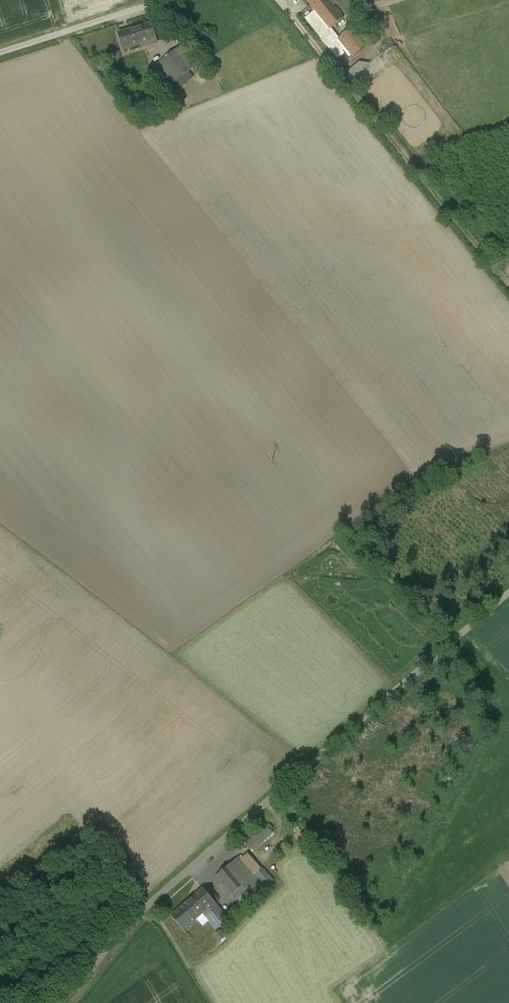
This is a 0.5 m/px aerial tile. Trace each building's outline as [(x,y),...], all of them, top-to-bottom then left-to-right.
[(328,0),(308,0),(331,29),(343,19),(328,0)] [(150,24),(119,33),(124,50),(144,45),(145,47),(156,44),(150,24)] [(361,52),(346,33),(339,39),(354,58),(361,52)] [(196,66),(181,46),(174,51),(189,71),(196,66)] [(189,71),(174,51),(157,65),(172,84),(189,71)] [(275,828),(268,821),(249,840),(257,847),(275,828)] [(264,888),(239,858),(216,877),(241,907),(264,888)] [(215,904),(203,889),(195,896),(196,897),(181,909),(180,908),(179,909),(180,910),(173,916),(184,929),(203,913),(215,904)] [(227,919),(215,904),(203,913),(216,928),(227,919)]
